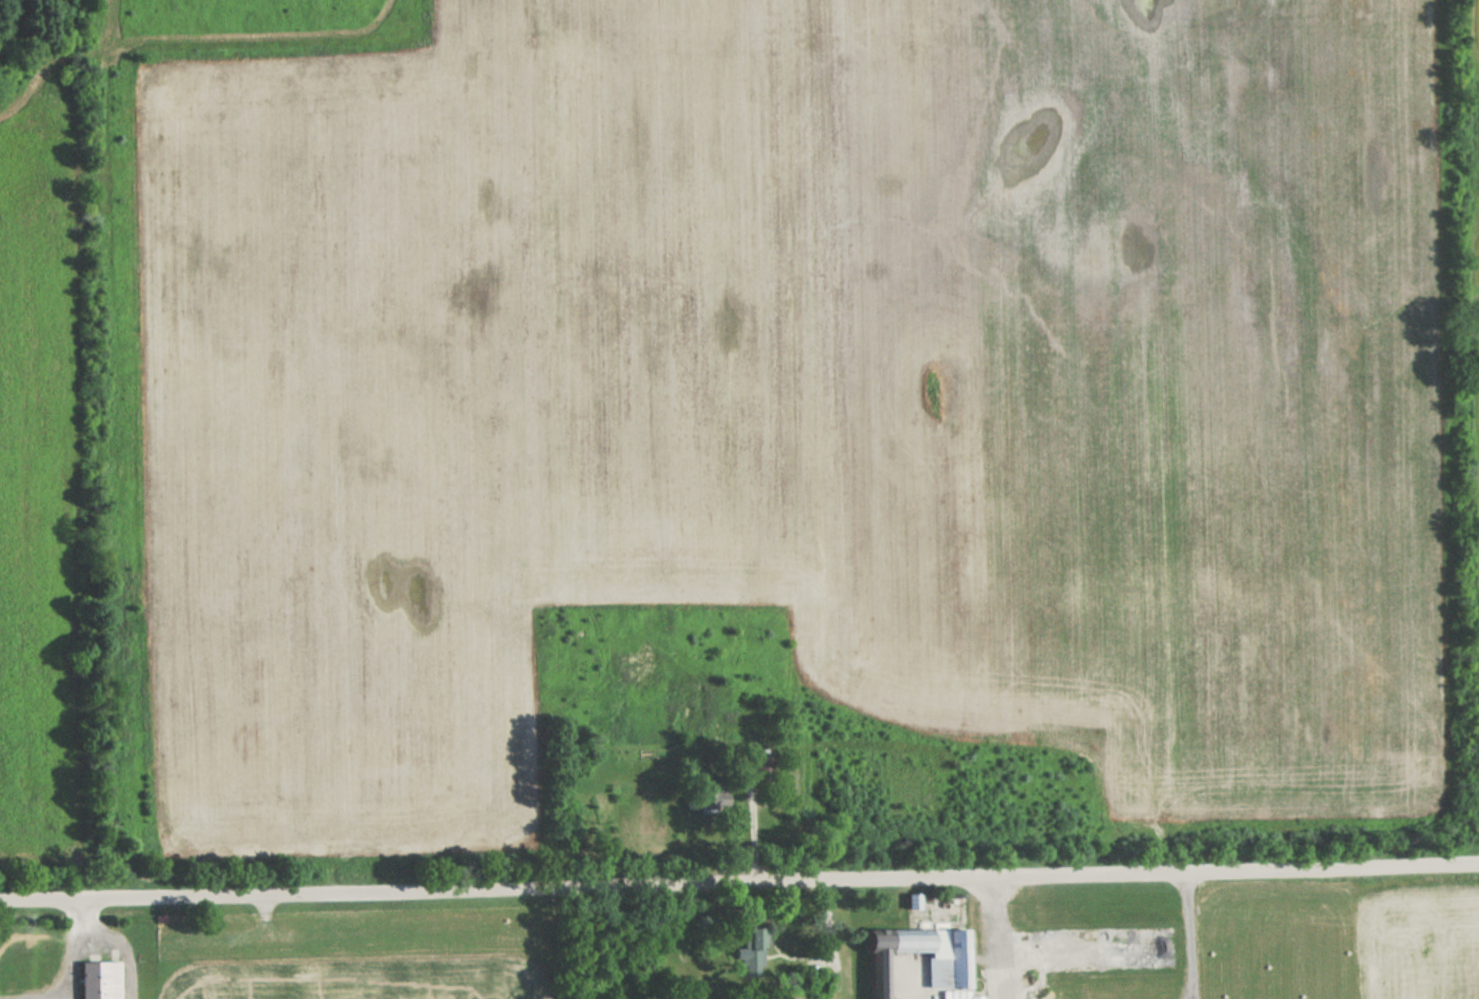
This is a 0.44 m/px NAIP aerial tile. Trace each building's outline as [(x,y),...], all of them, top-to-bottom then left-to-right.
[(690,810),(725,810),(725,787),(690,787),(690,810)] [(743,983),(763,983),(763,927),(743,927),(743,983)] [(890,952),(928,952),(928,987),(967,987),(967,929),(869,929),(869,998),(890,998),(890,952)] [(80,998),(120,998),(120,960),(80,961),(80,998)]
